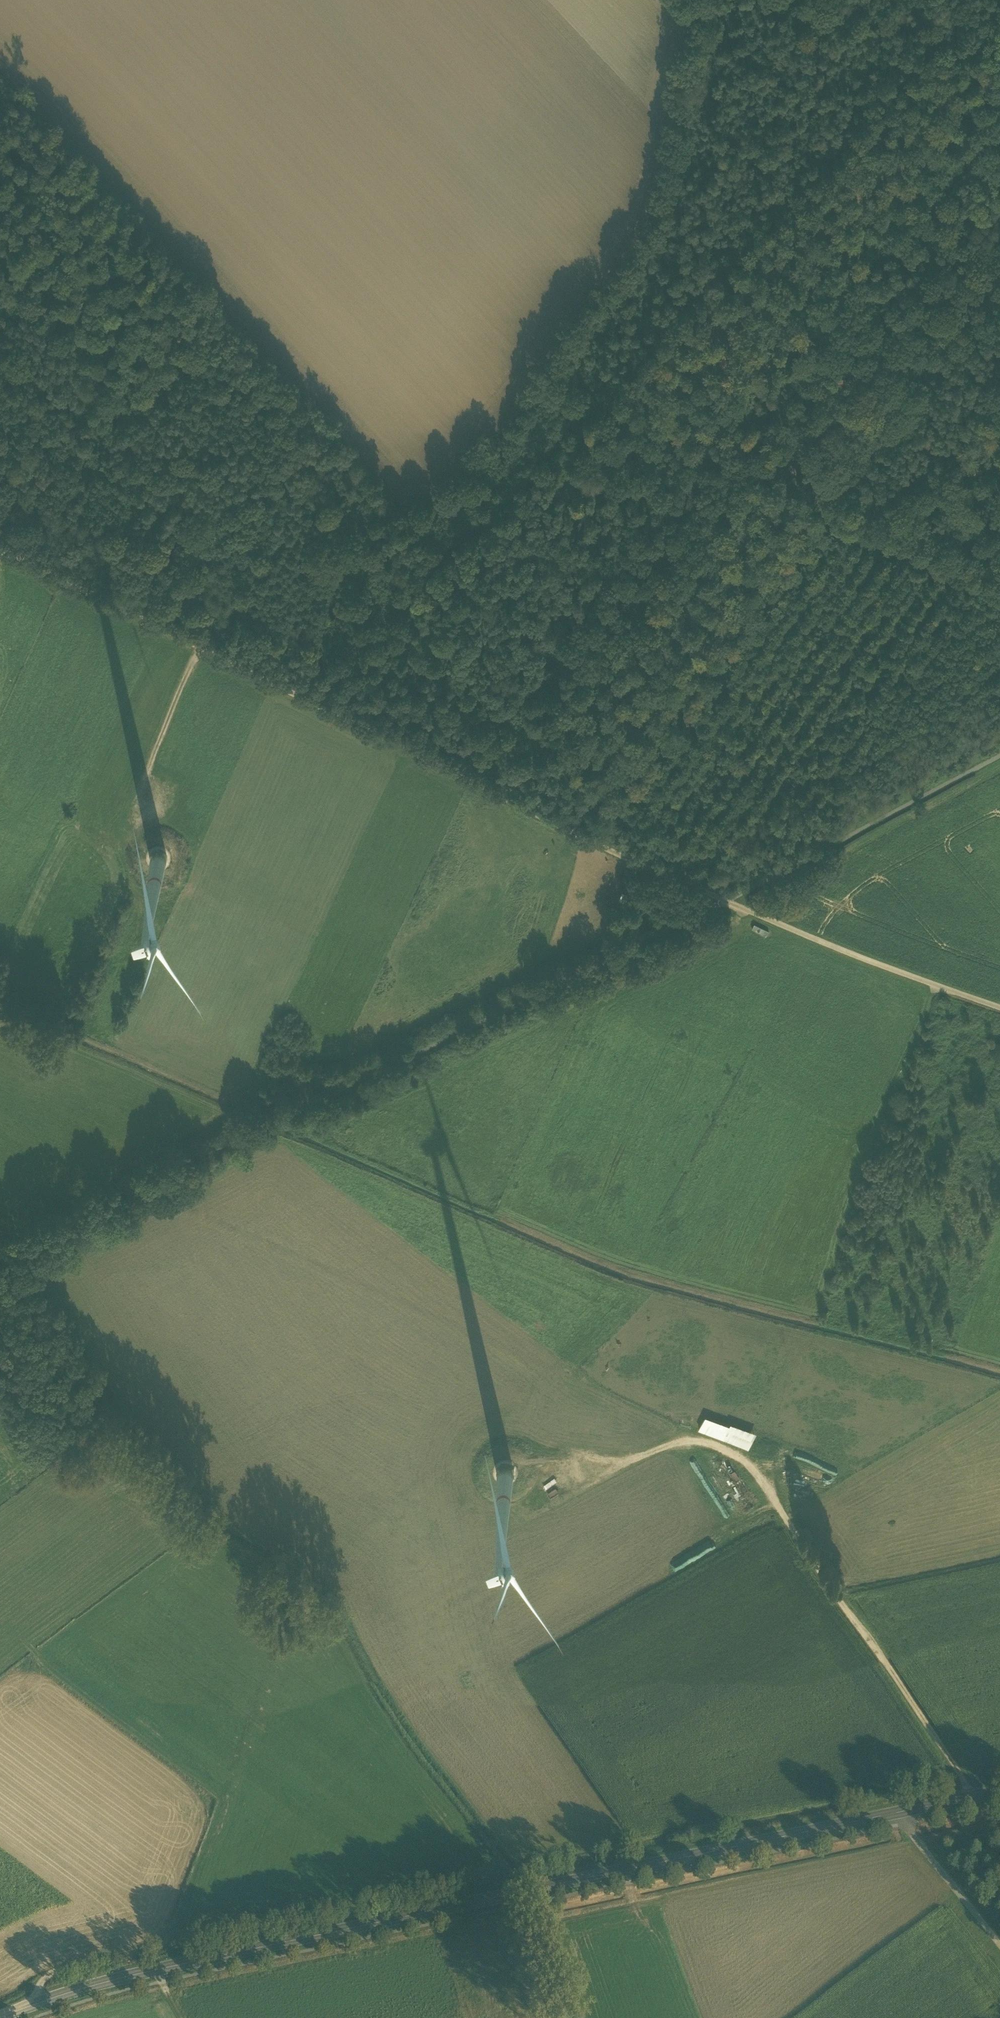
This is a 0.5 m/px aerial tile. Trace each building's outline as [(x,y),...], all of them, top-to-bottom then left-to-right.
[(666,1548),(676,1543),(671,1532),(661,1537),(666,1548)] [(664,1550),(667,1555),(681,1548),(678,1543),(664,1550)]
